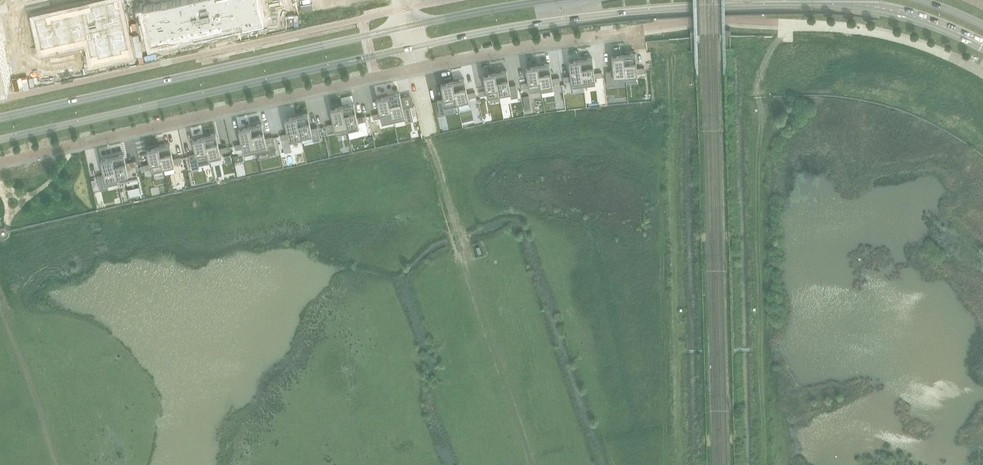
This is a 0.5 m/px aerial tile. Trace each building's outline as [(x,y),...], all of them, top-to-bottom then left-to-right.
[(35,17),(42,52),(88,41),(93,62),(131,54),(120,6),(116,6),(115,0),(112,0),(35,17)] [(144,6),(153,45),(193,36),(193,35),(244,24),(264,20),(260,0),(170,0),(144,6)] [(285,13),(342,0),(283,0),(285,13)] [(11,78),(0,31),(0,80),(11,78)] [(635,53),(624,54),(626,77),(638,76),(637,73),(645,72),(644,67),(637,68),(635,53)] [(861,66),(860,71),(868,73),(867,73),(879,76),(884,56),(872,53),(869,68),(861,66)] [(613,71),(606,71),(607,86),(615,85),(615,78),(626,77),(624,54),(612,55),(613,71)] [(592,58),(581,59),(584,84),(596,83),(595,78),(602,77),(602,72),(594,72),(592,58)] [(571,75),(563,76),(564,81),(571,80),(572,86),(584,84),(581,59),(569,61),(571,75)] [(550,63),(538,65),(542,90),(554,88),(553,83),(560,82),(559,77),(552,78),(550,63)] [(528,82),(521,83),(522,88),(529,87),(530,92),(542,90),(538,65),(526,67),(528,82)] [(507,70),(495,73),(499,95),(510,93),(511,98),(518,97),(516,84),(510,85),(507,70)] [(486,89),(479,91),(480,96),(487,94),(488,97),(499,95),(495,73),(483,75),(486,89)] [(464,78),(453,81),(458,103),(469,101),(469,98),(476,96),(475,91),(468,93),(464,78)] [(444,99),(437,100),(440,114),(448,112),(447,108),(459,106),(458,103),(453,81),(441,84),(444,99)] [(400,93),(388,95),(394,120),(405,118),(406,122),(414,120),(411,106),(403,108),(400,93)] [(380,113),(372,114),(374,119),(381,118),(382,123),(394,120),(388,95),(377,98),(380,113)] [(354,103),(342,106),(348,130),(359,128),(358,123),(366,121),(365,116),(357,118),(354,103)] [(334,123),(327,125),(328,130),(335,128),(336,133),(348,130),(342,106),(331,108),(334,123)] [(308,113),(296,116),(301,136),(312,134),(313,141),(320,139),(318,127),(311,128),(308,113)] [(288,133),(281,135),(282,140),(289,138),(290,143),(302,141),(301,136),(296,116),(285,119),(288,133)] [(262,124),(250,126),(256,151),(268,148),(266,143),(274,141),(273,136),(265,138),(262,124)] [(242,143),(235,145),(236,150),(243,148),(244,154),(256,151),(250,126),(239,129),(242,143)] [(216,134),(204,136),(210,161),(222,159),(220,153),(228,152),(227,147),(219,148),(216,134)] [(196,154),(189,155),(190,160),(197,159),(198,164),(210,161),(204,136),(193,139),(196,154)] [(170,144),(158,147),(163,167),(175,164),(182,162),(181,157),(174,159),(170,144)] [(150,164),(143,166),(144,171),(151,169),(163,167),(158,147),(147,149),(150,164)] [(124,154),(113,157),(117,177),(129,174),(136,172),(135,168),(128,169),(124,154)] [(104,174),(97,176),(100,190),(108,188),(107,182),(118,179),(117,177),(113,157),(101,160),(104,174)]
